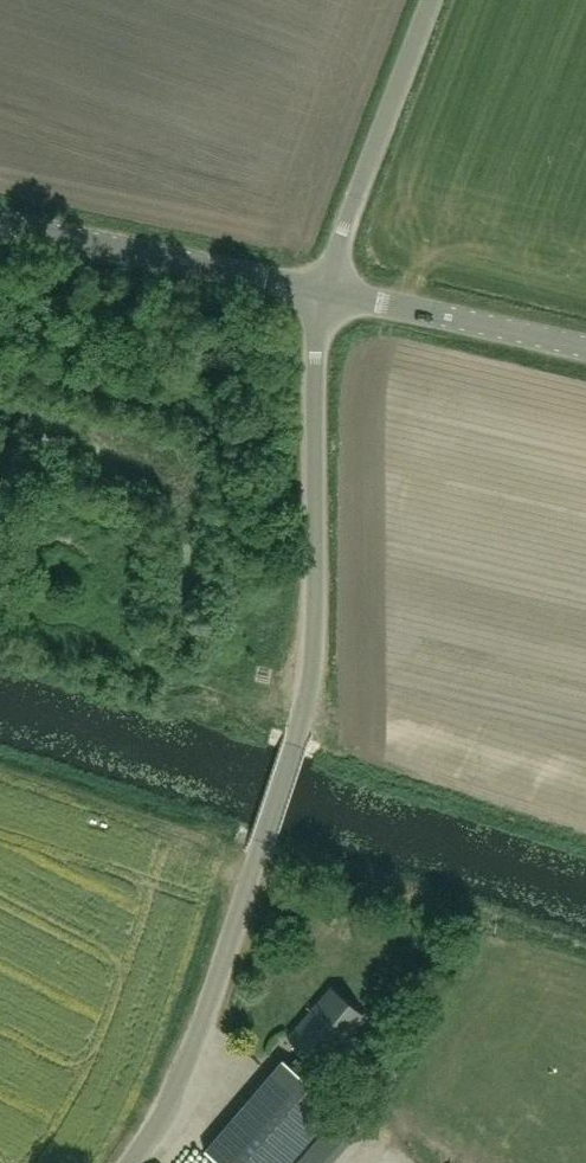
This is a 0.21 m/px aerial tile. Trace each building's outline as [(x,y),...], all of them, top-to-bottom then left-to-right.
[(101,286),(104,273),(94,271),(91,284),(101,286)] [(289,1064),(290,1065),(305,1078),(319,1060),(322,1063),(362,1016),(332,988),(290,1035),(305,1048),(289,1064)] [(221,1162),(287,1162),(336,1106),(282,1059),(205,1149),(221,1162)]
